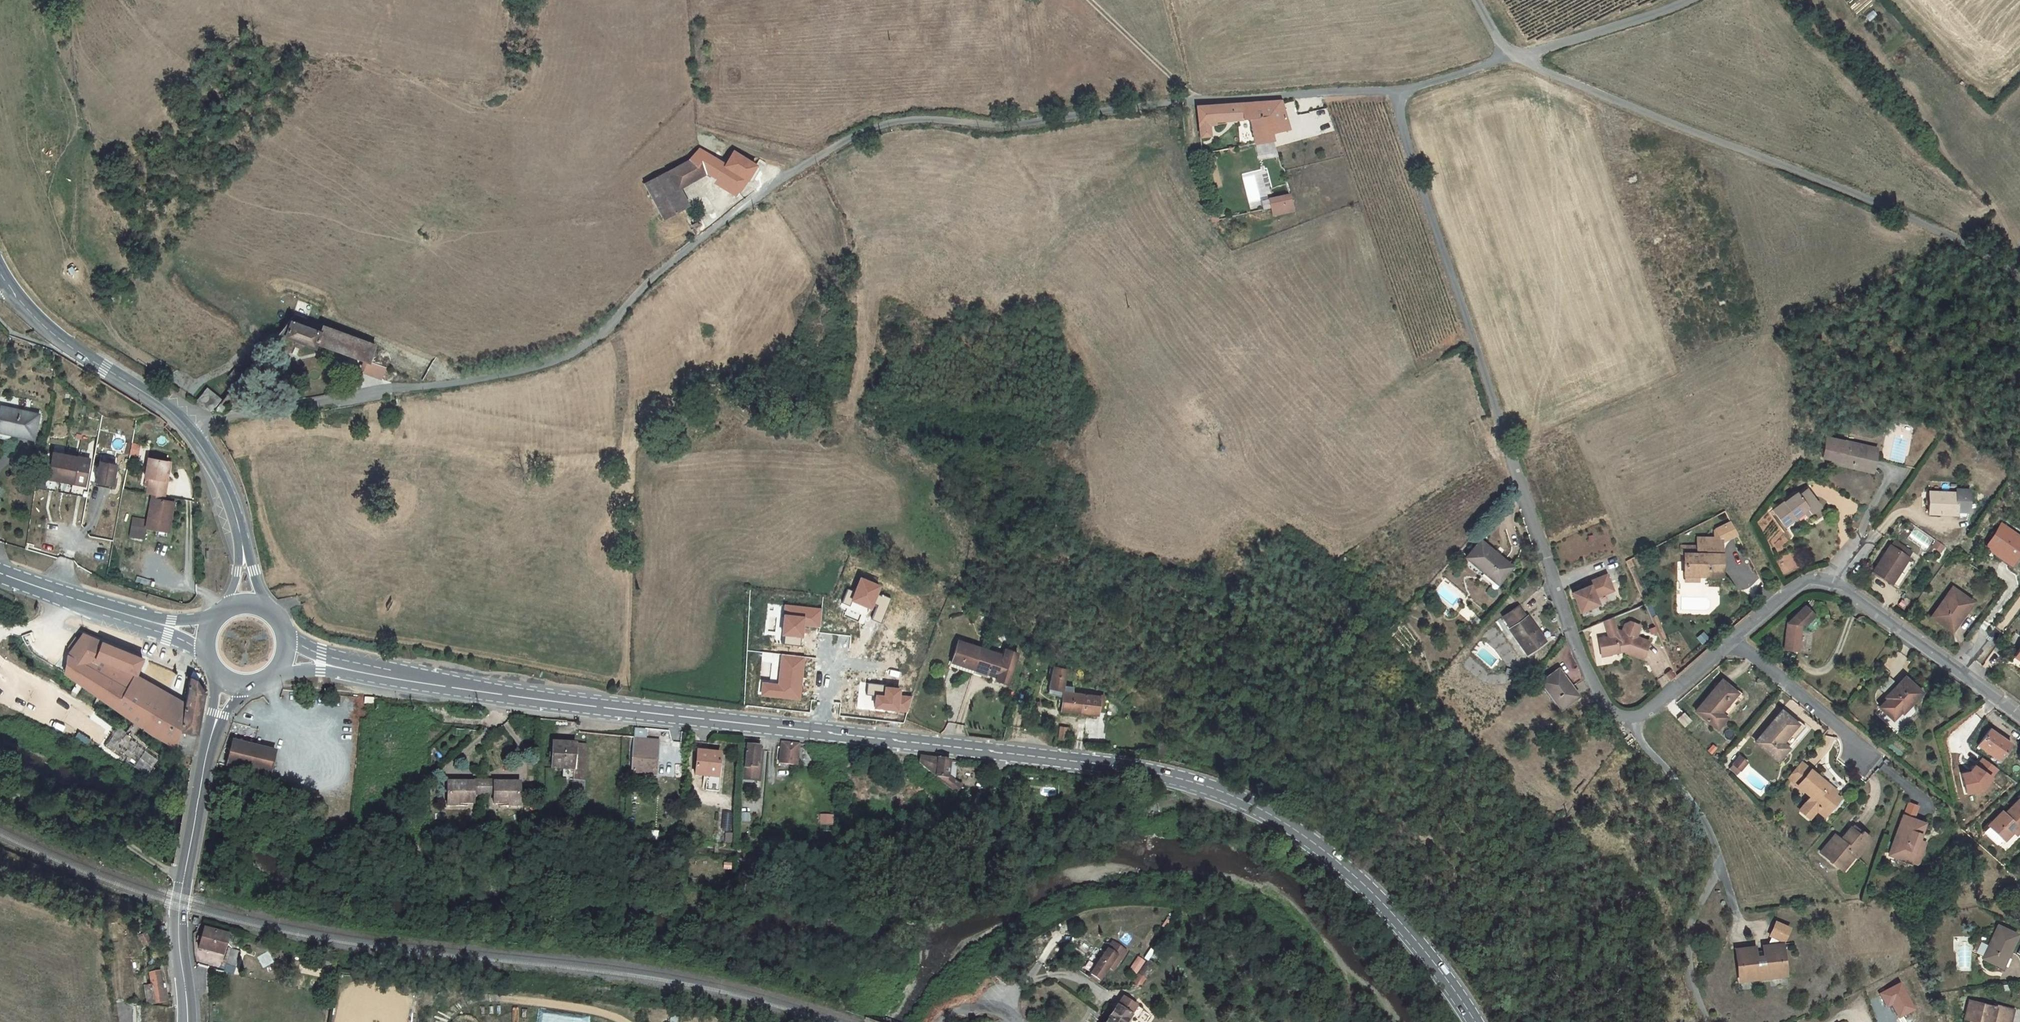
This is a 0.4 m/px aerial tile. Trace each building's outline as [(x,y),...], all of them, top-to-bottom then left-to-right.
[(1273,141),(1271,134),(1289,130),(1285,114),(1281,100),(1262,102),(1197,107),(1200,137),(1210,137),(1208,126),(1226,125),(1226,121),(1250,119),(1255,145),(1273,141)] [(1299,110),(1285,114),(1289,130),(1303,126),(1299,110)] [(720,181),(718,185),(734,195),(737,192),(747,180),(752,171),(730,158),(725,166),(699,149),(688,160),(670,170),(679,188),(707,173),(720,181)] [(733,152),(730,158),(752,171),(755,166),(733,152)] [(644,184),(663,220),(689,206),(679,188),(670,170),(644,184)] [(1293,204),(1290,194),(1269,199),(1271,208),(1293,204)] [(1215,212),(1208,214),(1211,221),(1217,220),(1215,212)] [(295,325),(278,344),(313,357),(317,350),(368,369),(375,353),(295,325)] [(387,368),(376,364),(368,375),(381,379),(387,368)] [(211,392),(221,401),(228,391),(220,384),(211,392)] [(196,399),(212,413),(215,410),(219,403),(221,401),(211,392),(206,388),(196,399)] [(219,403),(215,410),(224,413),(227,406),(219,403)] [(1,417),(0,420),(0,437),(16,441),(16,445),(34,448),(39,425),(1,417)] [(1876,449),(1827,438),(1822,458),(1832,460),(1872,469),(1876,449)] [(138,457),(141,444),(132,442),(129,455),(138,457)] [(89,467),(53,460),(48,486),(84,494),(89,467)] [(1872,469),(1832,460),(1831,464),(1871,472),(1872,469)] [(146,463),(143,482),(148,482),(145,498),(151,498),(163,500),(168,466),(146,463)] [(118,477),(112,475),(110,484),(116,486),(118,477)] [(1796,518),(1795,516),(1805,508),(1810,515),(1820,508),(1807,490),(1798,496),(1796,494),(1773,510),(1784,526),(1796,518)] [(1957,493),(1929,492),(1928,514),(1929,514),(1939,514),(1956,515),(1957,493)] [(162,504),(150,502),(145,532),(168,536),(170,521),(168,521),(170,505),(162,504)] [(1795,516),(1796,518),(1804,512),(1808,516),(1810,515),(1805,508),(1795,516)] [(2001,524),(1986,546),(1997,553),(2010,562),(2007,566),(2011,569),(2018,559),(2014,557),(2019,548),(2019,538),(2001,524)] [(1706,555),(1684,554),(1684,576),(1685,576),(1698,576),(1721,576),(1721,555),(1721,538),(1697,538),(1697,547),(1697,551),(1707,551),(1706,555)] [(1467,557),(1497,583),(1511,567),(1480,541),(1467,557)] [(1894,541),(1890,547),(1907,558),(1911,552),(1894,541)] [(1943,546),(1937,541),(1933,546),(1940,551),(1943,546)] [(1907,573),(1901,568),(1908,558),(1907,558),(1890,547),(1890,546),(1873,572),(1898,588),(1907,573)] [(2010,562),(1997,553),(1995,557),(2007,566),(2010,562)] [(1585,587),(1572,593),(1580,612),(1598,604),(1595,598),(1612,590),(1606,575),(1588,582),(1589,586),(1585,587)] [(848,587),(842,602),(851,606),(853,601),(873,609),(875,604),(879,605),(873,619),(881,623),(892,598),(881,594),(885,586),(860,576),(854,590),(848,587)] [(1523,584),(1515,592),(1519,596),(1527,588),(1523,584)] [(1952,588),(1931,617),(1948,629),(1955,620),(1957,622),(1965,611),(1972,603),(1952,588)] [(785,645),(801,646),(802,637),(805,638),(806,627),(821,628),(822,609),(785,605),(781,636),(785,636),(785,645)] [(1461,612),(1474,626),(1480,619),(1467,606),(1461,612)] [(1521,641),(1529,652),(1545,642),(1527,617),(1526,618),(1518,606),(1503,617),(1510,628),(1509,629),(1518,643),(1521,641)] [(1813,615),(1803,606),(1788,623),(1785,650),(1796,651),(1797,643),(1800,643),(1802,624),(1804,625),(1813,615)] [(1967,613),(1965,611),(1957,622),(1955,620),(1948,629),(1953,632),(1967,613)] [(1604,622),(1608,637),(1613,636),(1616,630),(1617,630),(1613,619),(1604,622)] [(1608,637),(1598,639),(1601,654),(1611,652),(1611,653),(1619,652),(1620,651),(1624,650),(1624,652),(1642,659),(1648,642),(1639,638),(1635,637),(1639,628),(1640,626),(1630,622),(1624,625),(1621,632),(1617,630),(1616,630),(1613,636),(1608,637)] [(133,694),(140,678),(147,661),(86,635),(69,655),(64,672),(93,687),(134,720),(143,700),(133,694)] [(958,641),(951,662),(974,670),(981,649),(958,641)] [(981,649),(974,670),(997,677),(996,680),(1008,684),(1018,653),(1006,649),(1004,656),(981,649)] [(805,658),(781,655),(778,684),(762,682),(760,697),(801,701),(805,658)] [(973,673),(974,670),(951,662),(950,666),(973,673)] [(1062,710),(1080,713),(1082,695),(1073,694),(1074,687),(1063,686),(1067,670),(1054,667),(1049,688),(1064,691),(1062,710)] [(1558,669),(1541,682),(1560,708),(1577,696),(1558,669)] [(996,680),(997,677),(974,670),(973,673),(996,681),(996,680)] [(198,679),(190,676),(185,704),(182,719),(198,732),(205,692),(198,679)] [(1881,708),(1894,719),(1901,711),(1909,702),(1911,704),(1912,703),(1921,692),(1905,678),(1892,691),(1890,690),(1896,683),(1889,677),(1879,688),(1888,696),(1886,698),(1888,700),(1881,708)] [(143,700),(134,720),(141,725),(151,732),(166,742),(177,744),(182,719),(185,704),(140,678),(133,694),(143,700)] [(1695,711),(1717,728),(1725,718),(1742,697),(1736,693),(1721,680),(1695,711)] [(875,695),(873,709),(907,713),(911,699),(902,698),(904,688),(869,682),(867,694),(875,695)] [(1558,710),(1560,708),(1541,682),(1539,683),(1558,710)] [(1100,697),(1082,695),(1080,713),(1098,715),(1099,708),(1100,697)] [(1901,711),(1903,713),(1911,704),(1909,702),(1901,711)] [(1842,713),(1851,721),(1854,717),(1845,710),(1842,713)] [(1777,760),(1787,748),(1803,729),(1796,724),(1781,711),(1755,742),(1777,760)] [(1582,718),(1590,729),(1597,724),(1589,713),(1582,718)] [(198,732),(182,719),(177,744),(177,748),(193,754),(194,755),(198,732)] [(1160,725),(1157,732),(1170,736),(1173,730),(1160,725)] [(1065,741),(1067,728),(1059,727),(1058,740),(1065,741)] [(646,741),(647,729),(634,728),(632,753),(631,772),(656,774),(658,742),(646,741)] [(2010,744),(1990,729),(1978,745),(1998,760),(2010,744)] [(1155,753),(1162,756),(1170,739),(1163,736),(1155,753)] [(268,777),(275,753),(232,742),(226,767),(268,777)] [(796,765),(799,744),(781,742),(780,763),(796,765)] [(583,798),(586,745),(552,743),(551,769),(562,769),(561,780),(572,780),(571,798),(583,798)] [(759,748),(747,746),(743,780),(759,782),(762,751),(759,751),(759,748)] [(146,749),(141,764),(157,768),(161,753),(146,749)] [(719,763),(720,754),(697,752),(695,776),(703,777),(717,778),(719,763)] [(1739,757),(1732,765),(1740,771),(1746,763),(1739,757)] [(950,761),(920,758),(919,764),(956,794),(961,788),(956,784),(948,777),(950,761)] [(956,762),(950,761),(948,777),(956,784),(954,780),(956,762)] [(1811,796),(1806,802),(1816,810),(1819,807),(1827,813),(1839,799),(1834,794),(1826,788),(1828,785),(1810,770),(1801,762),(1788,778),(1797,786),(1811,796)] [(1995,790),(1992,762),(1965,765),(1968,793),(1995,790)] [(717,778),(703,777),(702,785),(706,785),(705,791),(718,792),(722,764),(719,763),(717,778)] [(483,780),(473,780),(473,783),(473,795),(483,795),(483,780)] [(483,795),(493,795),(493,782),(493,780),(483,780),(483,795)] [(473,795),(473,783),(447,782),(447,801),(458,801),(458,804),(473,804),(473,795)] [(520,802),(520,783),(493,782),(493,795),(493,804),(508,804),(508,802),(520,802)] [(1836,791),(1828,785),(1826,788),(1834,794),(1836,791)] [(998,799),(989,798),(987,814),(996,816),(998,799)] [(2004,840),(2012,832),(2017,827),(2019,830),(2019,829),(2019,798),(2004,814),(2002,812),(1989,826),(1990,826),(2004,840)] [(1806,802),(1799,810),(1809,819),(1816,810),(1806,802)] [(1819,807),(1816,810),(1824,816),(1827,813),(1819,807)] [(735,842),(734,813),(725,813),(725,842),(735,842)] [(1924,823),(1903,816),(1889,855),(1915,864),(1917,863),(1923,848),(1916,846),(1918,839),(1924,823)] [(1853,824),(1851,828),(1859,834),(1861,831),(1853,824)] [(1990,826),(1985,831),(1998,844),(2003,840),(1990,826)] [(1837,867),(1850,853),(1855,857),(1870,839),(1861,831),(1859,834),(1851,828),(1841,840),(1835,835),(1820,853),(1837,867)] [(658,841),(658,832),(648,832),(648,840),(658,841)] [(1870,839),(1855,857),(1857,859),(1873,841),(1870,839)] [(1925,842),(1918,839),(1916,846),(1923,848),(1925,842)] [(1850,853),(1837,867),(1843,872),(1855,857),(1850,853)] [(1789,928),(1776,922),(1770,936),(1771,936),(1783,941),(1789,928)] [(204,926),(195,964),(224,972),(233,933),(204,926)] [(1998,926),(1983,958),(1998,965),(2002,966),(2009,951),(2016,935),(1998,926)] [(1783,941),(1771,936),(1767,946),(1782,944),(1783,941)] [(1096,967),(1090,975),(1092,976),(1090,978),(1097,982),(1099,981),(1100,981),(1109,968),(1112,971),(1125,952),(1112,943),(1099,962),(1096,967)] [(1744,980),(1756,979),(1755,968),(1757,968),(1757,970),(1758,971),(1759,972),(1760,972),(1762,972),(1764,972),(1765,971),(1766,969),(1766,967),(1768,967),(1769,978),(1781,976),(1779,966),(1782,966),(1781,955),(1783,955),(1782,944),(1767,946),(1763,946),(1764,953),(1764,956),(1756,957),(1756,954),(1755,947),(1736,949),(1737,960),(1740,960),(1741,971),(1743,970),(1744,980)] [(1157,969),(1167,955),(1157,947),(1147,961),(1155,967),(1157,969)] [(240,952),(231,950),(228,965),(237,967),(240,952)] [(2009,951),(2002,966),(1998,965),(1997,968),(2003,971),(2012,953),(2009,951)] [(1135,960),(1139,955),(1134,952),(1130,956),(1135,960)] [(1142,965),(1128,955),(1120,967),(1135,977),(1142,965)] [(1145,980),(1155,967),(1147,961),(1138,975),(1145,980)] [(1757,970),(1757,968),(1755,968),(1756,979),(1769,978),(1768,967),(1766,967),(1766,969),(1765,971),(1764,972),(1762,972),(1760,972),(1759,972),(1758,971),(1757,970)] [(152,973),(158,1006),(167,1003),(162,971),(152,973)] [(1143,982),(1145,980),(1138,975),(1132,982),(1138,986),(1139,986),(1143,981),(1143,982)] [(1138,986),(1132,982),(1126,991),(1133,993),(1138,986)] [(1142,1011),(1123,998),(1122,998),(1116,1008),(1108,1019),(1112,1021),(1127,1021),(1131,1017),(1132,1015),(1137,1018),(1142,1011)] [(1971,1021),(2011,1021),(2014,1010),(1996,1005),(1996,1007),(1970,1000),(1965,1019),(1972,1021),(1971,1021)]
